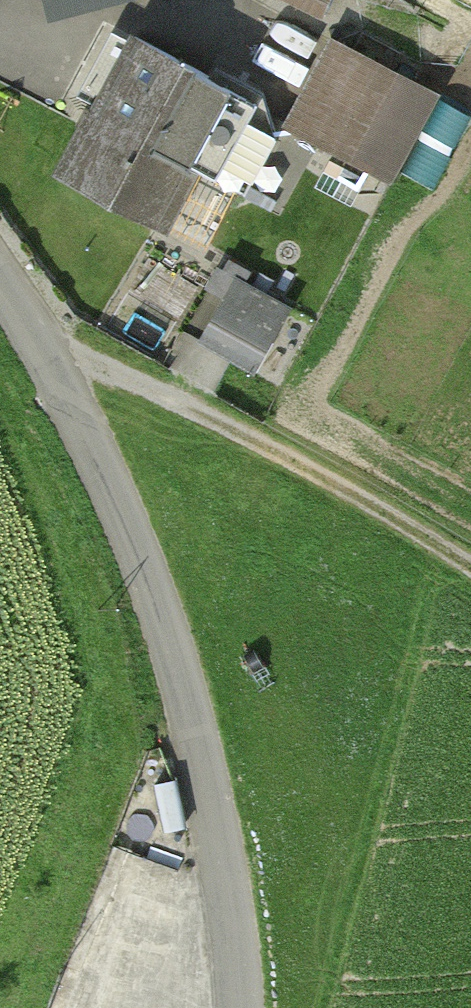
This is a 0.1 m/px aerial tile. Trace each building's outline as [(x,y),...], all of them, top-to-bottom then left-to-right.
[(46,22),(127,0),(40,0),(46,22)] [(323,18),(332,0),(286,0),(323,18)] [(291,134),(358,170),(406,80),(340,44),(291,134)] [(275,126),(132,46),(60,173),(166,232),(204,165),(241,186),(275,126)] [(260,372),(298,308),(239,274),(201,338),(260,372)]
